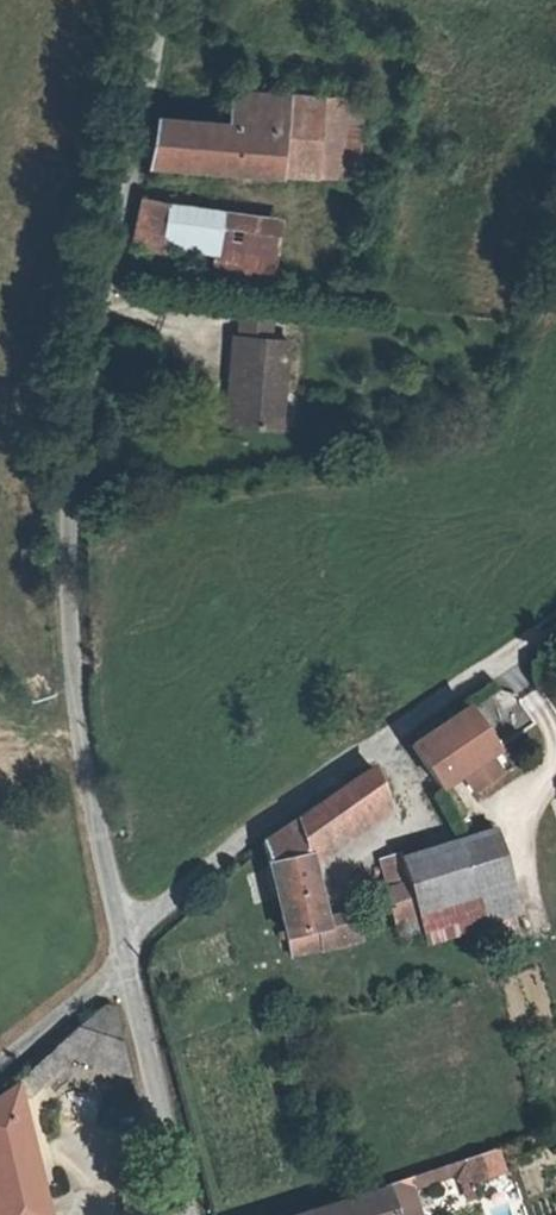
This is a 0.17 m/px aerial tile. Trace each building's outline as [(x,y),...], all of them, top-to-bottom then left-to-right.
[(157,123),(147,169),(279,180),(285,109),(225,104),(221,128),(157,123)] [(312,111),(285,109),(279,180),(306,182),(312,111)] [(339,114),(312,111),(306,182),(333,184),(339,114)] [(132,246),(130,256),(186,264),(193,222),(194,216),(139,208),(132,246)] [(186,264),(215,269),(214,281),(267,287),(271,232),(193,222),(186,264)] [(236,330),(235,348),(270,351),(272,333),(236,330)] [(227,431),(274,434),(279,351),(270,351),(235,348),(226,348),(224,367),(232,367),(227,431)] [(485,694),(456,715),(483,754),(512,733),(485,694)] [(425,795),(483,754),(456,715),(398,756),(425,795)] [(270,838),(250,853),(283,954),(342,935),(334,911),(312,917),(293,860),(369,806),(360,777),(270,838)] [(480,837),(387,865),(412,948),(505,921),(480,837)] [(382,933),(405,926),(387,865),(363,871),(382,933)] [(98,1003),(76,1021),(118,1038),(111,1008),(98,1003)] [(9,1104),(50,1072),(36,1051),(0,1079),(0,1214),(38,1214),(9,1104)] [(298,1214),(380,1214),(372,1190),(297,1214),(298,1214)]
